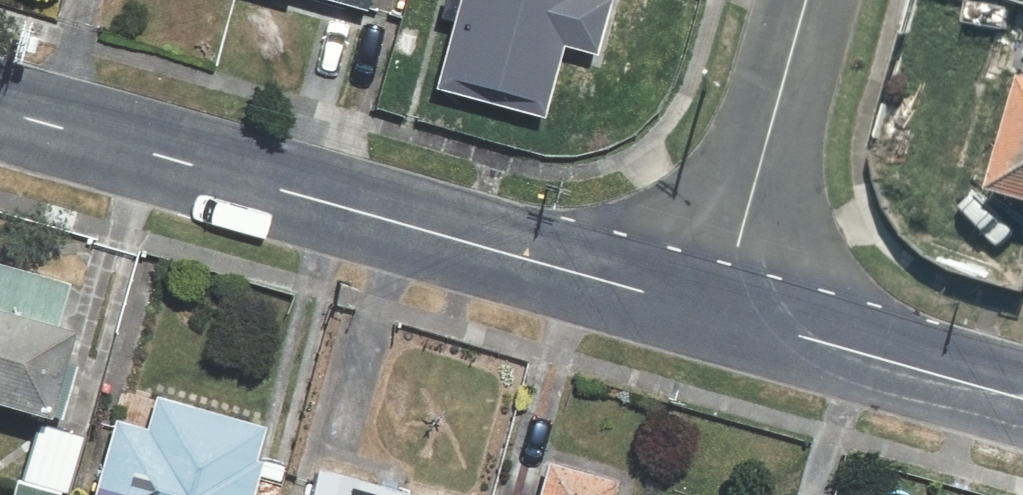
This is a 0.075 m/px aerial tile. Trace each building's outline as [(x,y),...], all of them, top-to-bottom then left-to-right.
[(583,48),(594,0),(453,0),(435,74),(540,99),(554,41),(583,48)] [(985,177),(1022,188),(1022,59),(1017,58),(985,177)] [(0,302),(0,400),(32,409),(58,319),(0,302)] [(264,420),(145,389),(136,422),(106,414),(85,494),(245,494),(264,420)] [(21,415),(0,494),(54,494),(72,428),(21,415)] [(606,468),(536,449),(524,494),(599,494),(606,468)] [(289,494),(433,494),(434,490),(297,459),(289,494)]
